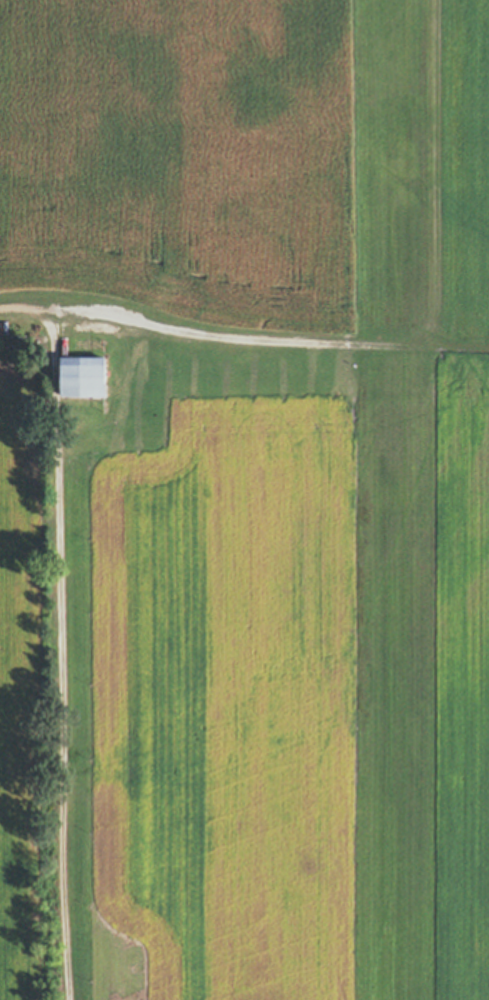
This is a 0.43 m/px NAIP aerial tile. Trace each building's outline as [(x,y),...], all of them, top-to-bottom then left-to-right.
[(78,329),(79,323),(116,325),(115,331),(78,329)] [(62,395),(62,357),(106,356),(106,395),(62,395)]
